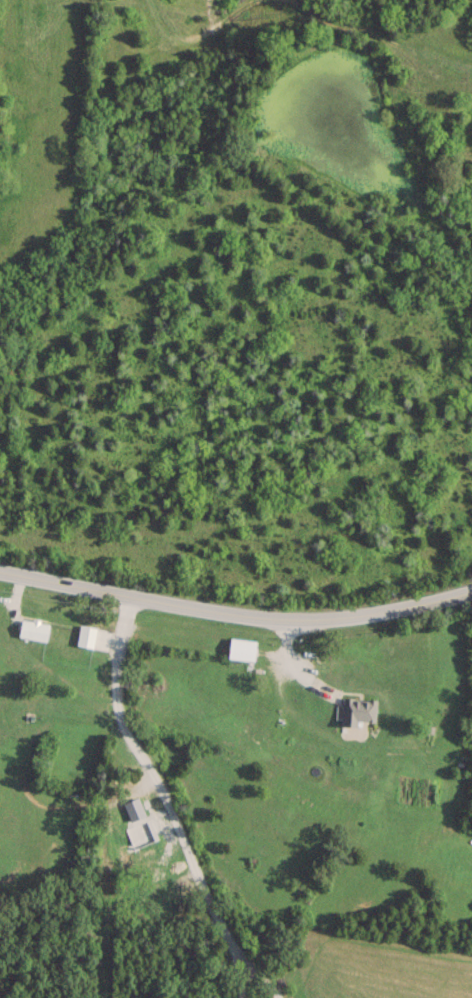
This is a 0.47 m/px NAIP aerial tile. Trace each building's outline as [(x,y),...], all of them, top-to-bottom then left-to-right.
[(8,630),(16,631),(17,619),(9,618),(8,630)] [(47,619),(19,620),(19,639),(47,638),(47,619)] [(93,646),(95,626),(79,624),(77,645),(93,646)] [(255,659),(255,638),(230,638),(230,659),(255,659)] [(376,697),(342,697),(342,726),(359,726),(359,720),(376,720),(376,697)] [(144,816),(139,797),(124,801),(130,820),(144,816)]
